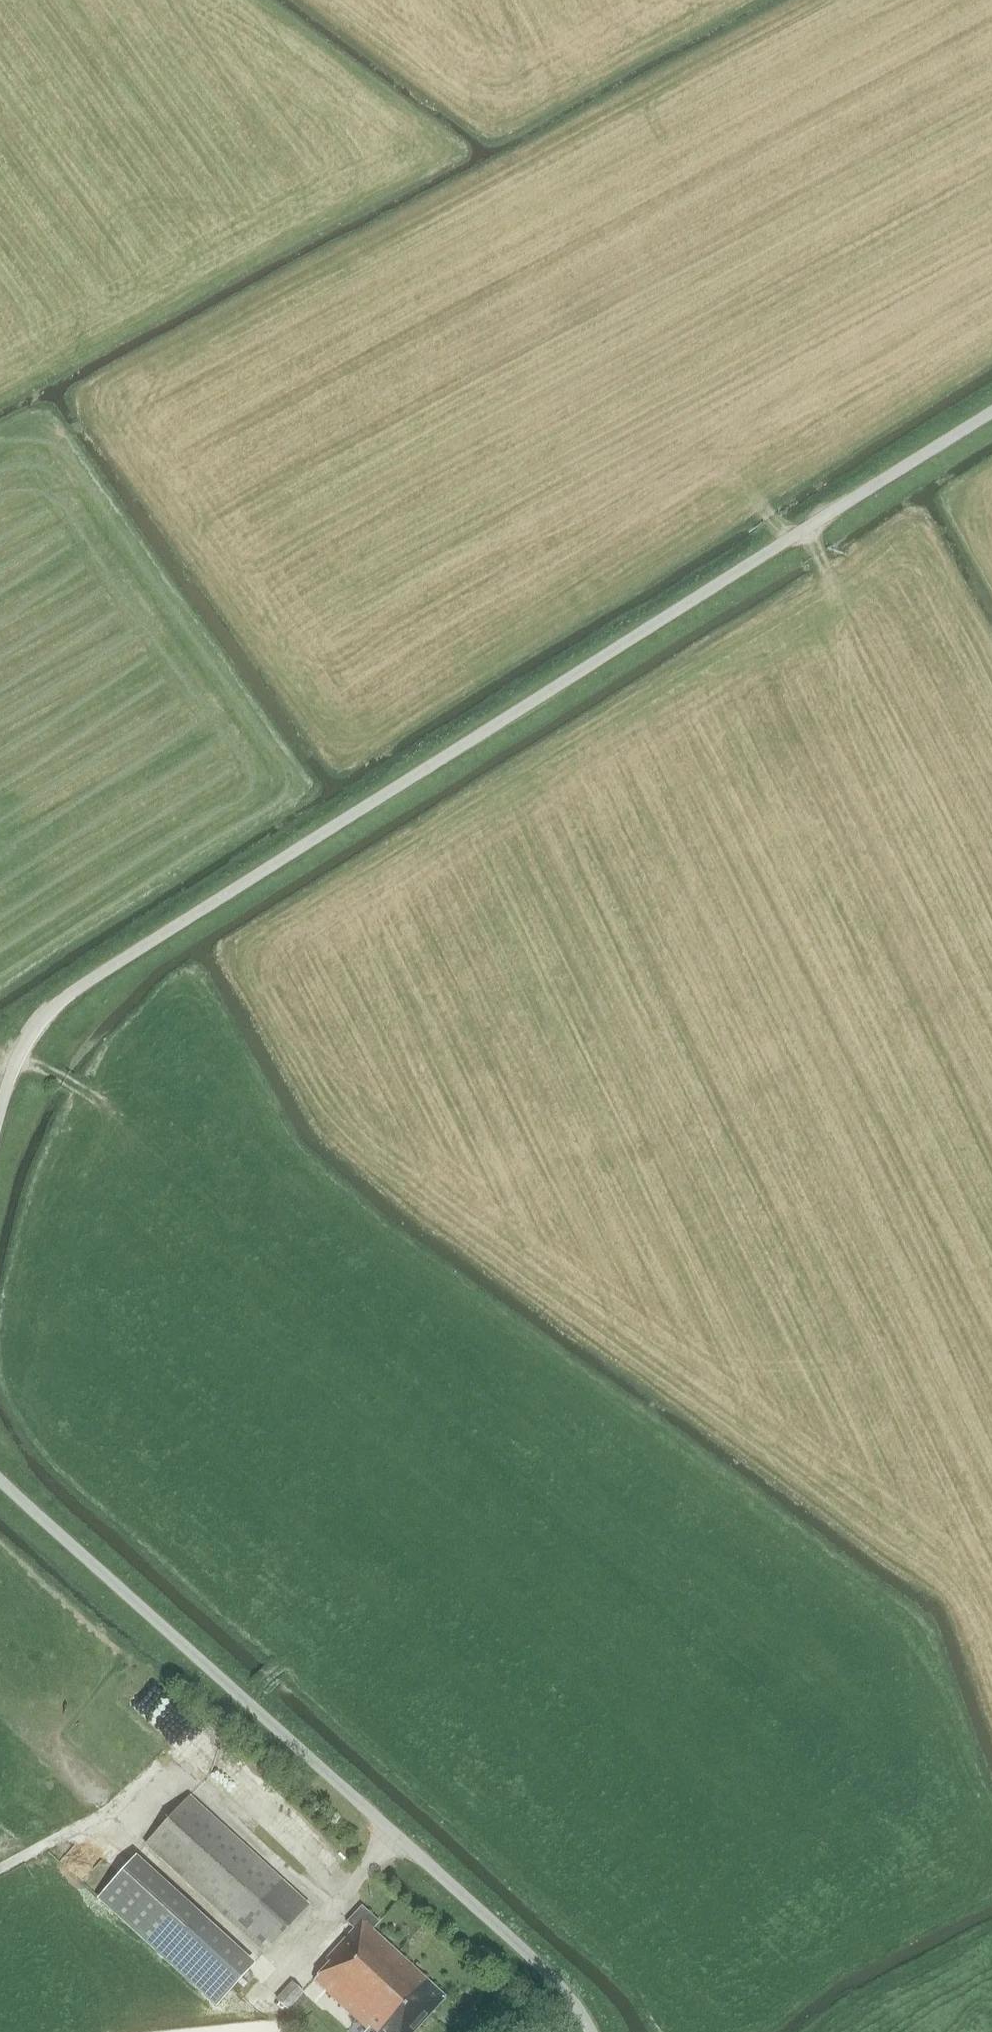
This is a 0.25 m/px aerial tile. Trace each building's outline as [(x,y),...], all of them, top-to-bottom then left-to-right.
[(146,1845),(254,1943),(264,1953),(309,1905),(190,1797),(146,1845)] [(255,1964),(136,1857),(98,1899),(216,2007),(255,1964)] [(445,1996),(372,1930),(380,1922),(362,1906),(347,1922),(354,1929),(325,1960),(329,1964),(314,1980),(366,2028),(370,2024),(378,2031),(413,2031),(445,1996)] [(278,1999),(288,2009),(303,1993),(293,1983),(278,1999)]
